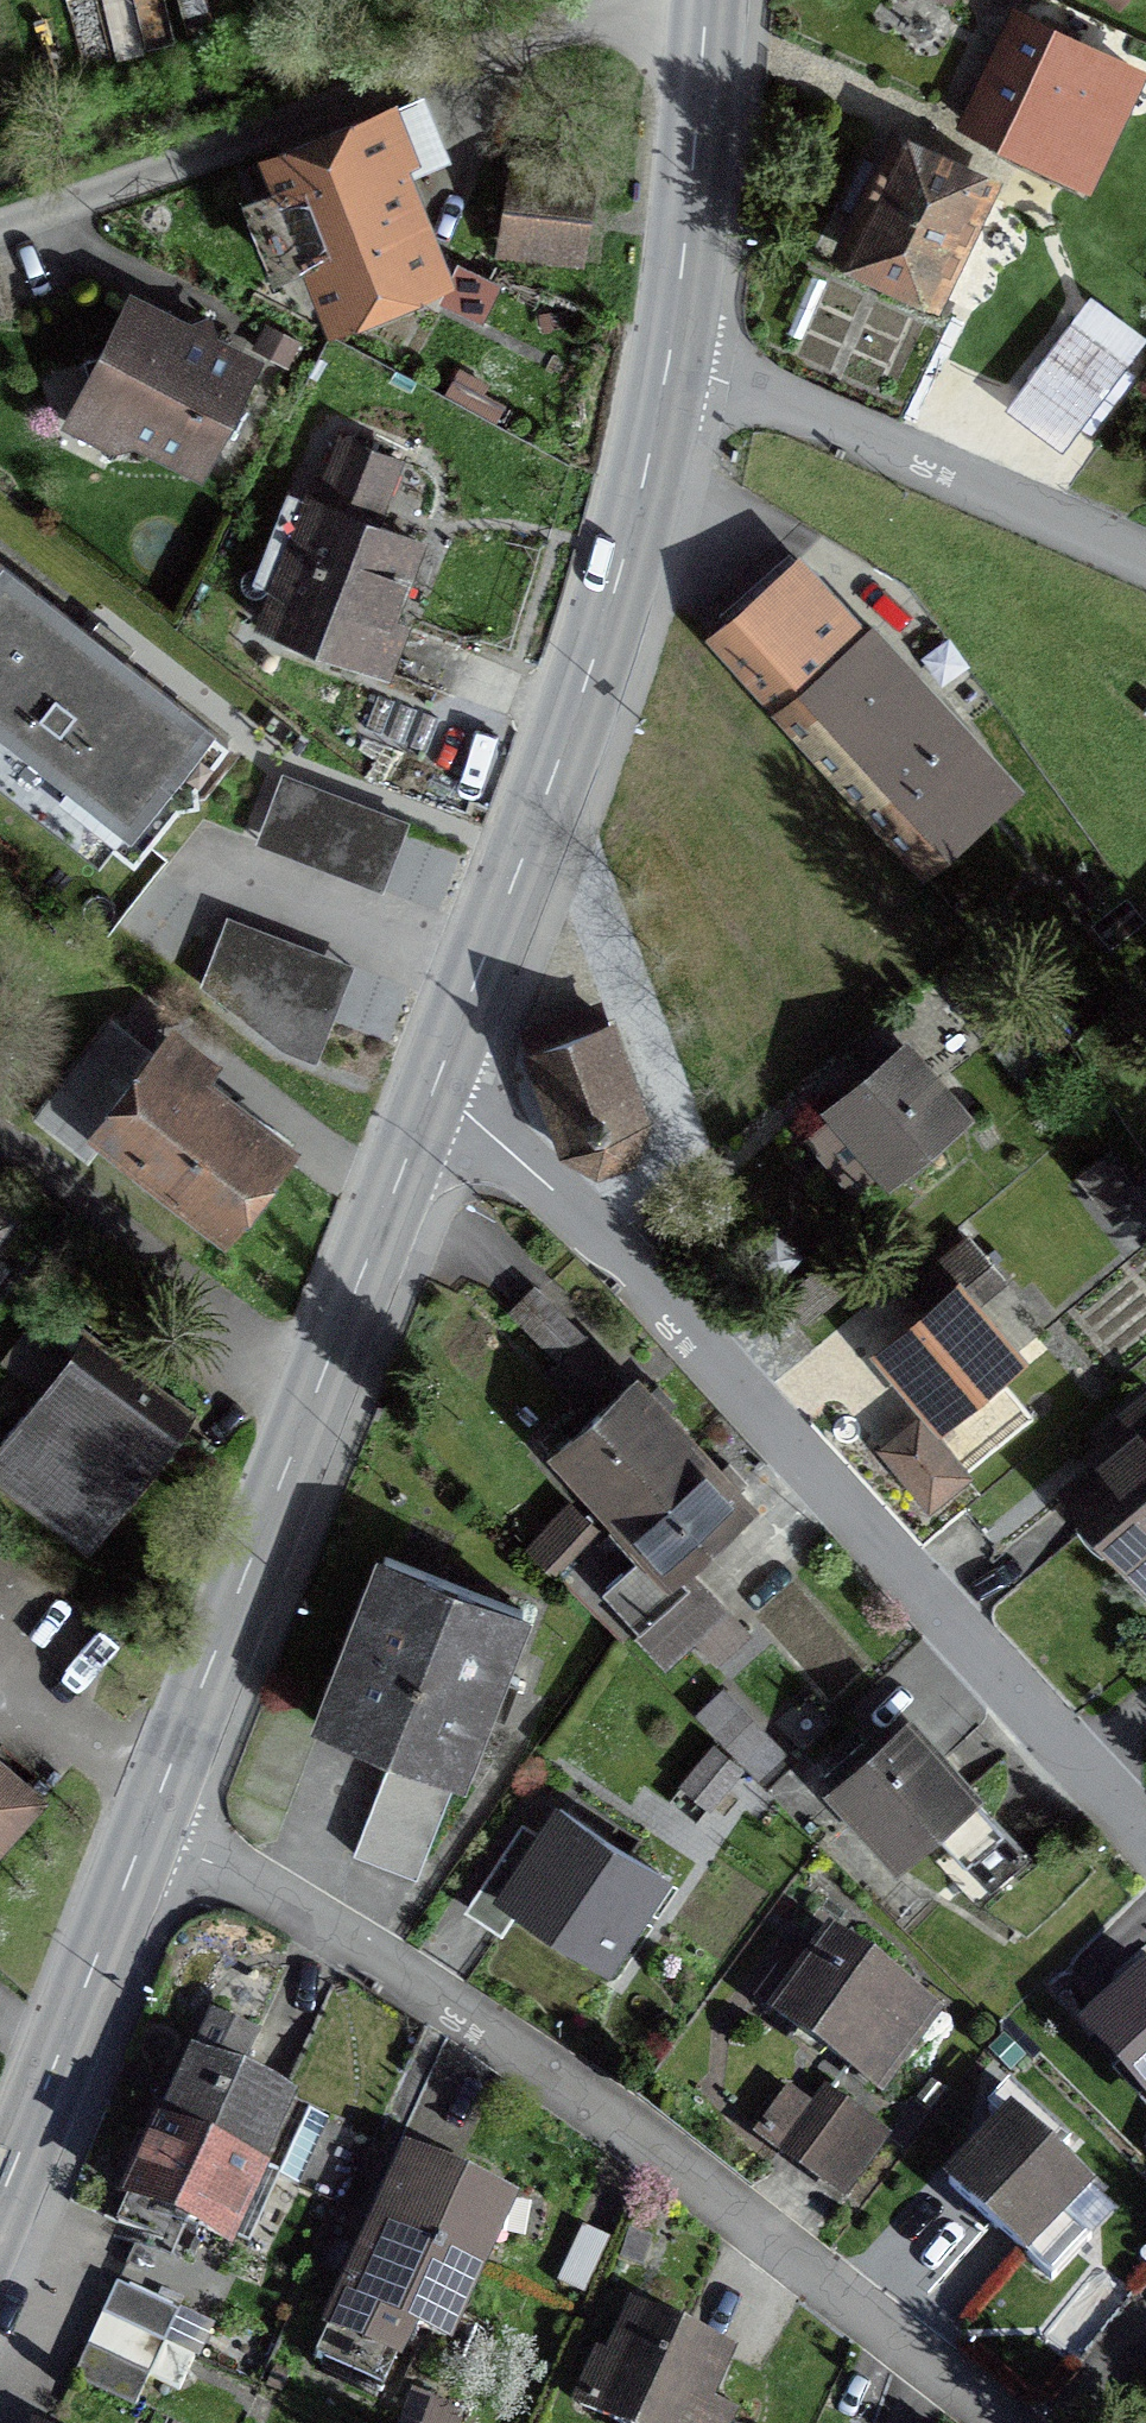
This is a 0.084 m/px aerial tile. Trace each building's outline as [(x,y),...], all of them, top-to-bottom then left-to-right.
[(1106,64),(1022,24),(971,131),(1022,156),(1041,117),(1068,129),(1087,89),(1068,80),(1081,54),(1105,65),(1106,64)] [(313,250),(340,319),(421,286),(357,127),(277,159),(295,206),(253,222),(271,267),(313,250)] [(889,154),(843,250),(934,294),(980,197),(889,154)] [(567,250),(576,188),(510,179),(501,241),(567,250)] [(157,439),(163,455),(191,470),(243,365),(208,348),(204,332),(189,338),(133,310),(109,357),(82,366),(107,444),(117,449),(153,437),(157,439)] [(314,508),(311,507),(265,634),(379,675),(396,626),(382,621),(410,543),(368,528),(392,462),(338,443),(314,508)] [(749,622),(740,611),(709,640),(904,857),(941,822),(943,824),(991,783),(922,710),(930,702),(868,633),(861,639),(794,563),(791,565),(801,576),(749,622)] [(0,570),(0,764),(69,818),(83,801),(143,849),(174,809),(195,806),(192,786),(224,746),(109,656),(0,570)] [(407,829),(280,782),(258,842),(385,889),(407,829)] [(350,965),(231,922),(212,974),(261,1031),(318,1052),(350,965)] [(644,1127),(605,1026),(524,1055),(561,1157),(594,1175),(627,1163),(644,1127)] [(57,1102),(219,1231),(277,1158),(113,1030),(57,1102)] [(888,1179),(956,1119),(901,1053),(831,1114),(834,1117),(808,1141),(852,1192),(879,1169),(888,1179)] [(920,1280),(941,1305),(882,1354),(938,1420),(1008,1362),(953,1296),(984,1270),(997,1287),(1000,1285),(965,1242),(920,1280)] [(579,1339),(530,1291),(506,1315),(554,1363),(579,1339)] [(39,1392),(0,1443),(0,1477),(79,1537),(116,1490),(127,1499),(173,1439),(78,1365),(51,1401),(39,1392)] [(725,1467),(712,1480),(656,1418),(670,1406),(652,1387),(646,1392),(638,1399),(628,1388),(556,1452),(618,1521),(605,1532),(632,1563),(599,1593),(662,1666),(692,1640),(711,1661),(742,1634),(721,1611),(710,1621),(684,1592),(694,1583),(679,1567),(740,1511),(729,1499),(738,1491),(743,1487),(725,1467)] [(1131,1440),(1063,1497),(1144,1593),(1145,1592),(1126,1569),(1145,1552),(1145,1404),(1108,1436),(1109,1438),(1121,1428),(1131,1440)] [(960,1479),(915,1424),(881,1452),(926,1507),(960,1479)] [(550,1575),(591,1532),(566,1509),(525,1552),(550,1575)] [(388,1758),(350,1857),(413,1882),(491,1681),(518,1614),(382,1561),(369,1594),(376,1597),(336,1700),(329,1697),(316,1729),(388,1758)] [(978,1911),(1028,1865),(907,1728),(864,1766),(852,1751),(820,1779),(894,1859),(931,1825),(951,1848),(935,1863),(978,1911)] [(35,1805),(0,1774),(0,1845),(35,1805)] [(501,1857),(499,1856),(464,1911),(499,1934),(514,1911),(585,1959),(613,1917),(626,1925),(655,1880),(557,1816),(538,1845),(518,1832),(501,1857)] [(792,1998),(774,1984),(758,2005),(878,2092),(932,2016),(832,1943),(792,1998)] [(1087,2034),(1145,2099),(1145,1981),(1087,2034)] [(170,2105),(158,2130),(154,2140),(114,2227),(158,2248),(170,2220),(224,2244),(256,2175),(256,2174),(294,2191),(324,2125),(286,2108),(288,2104),(235,2080),(252,2042),(220,2027),(202,2034),(170,2105)] [(881,2141),(823,2099),(780,2157),(838,2199),(881,2141)] [(1061,2147),(1020,2109),(948,2187),(1022,2256),(1083,2191),(1050,2160),(1061,2147)] [(503,2205),(412,2164),(391,2210),(381,2232),(374,2247),(319,2368),(377,2394),(408,2326),(441,2341),(458,2319),(449,2312),(468,2271),(487,2230),(498,2232),(503,2205)] [(191,2362),(160,2348),(175,2317),(113,2288),(106,2303),(99,2319),(91,2335),(84,2351),(77,2366),(69,2382),(131,2411),(145,2380),(176,2394),(191,2362)] [(607,2422),(690,2422),(720,2357),(635,2317),(611,2371),(596,2364),(575,2409),(607,2422)]
